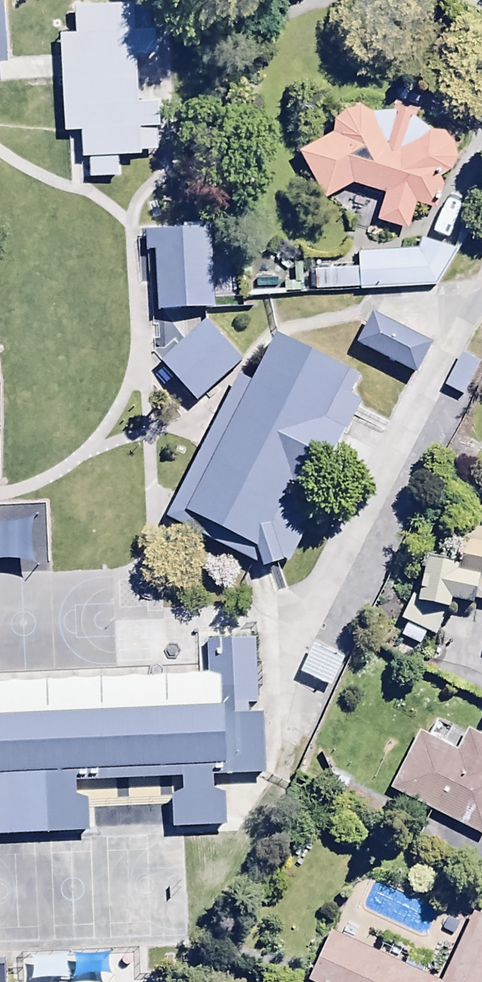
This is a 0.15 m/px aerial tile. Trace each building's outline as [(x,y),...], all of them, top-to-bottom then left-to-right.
[(140,153),(132,4),(74,7),(81,156),(140,153)] [(383,191),(374,217),(409,225),(415,202),(431,208),(443,183),(437,174),(448,167),(455,155),(452,141),(442,130),(427,128),(411,115),(413,108),(396,103),(394,109),(369,110),(359,103),(346,106),(334,116),(334,128),(299,149),(327,197),(352,181),(383,191)] [(205,222),(147,227),(153,314),(211,309),(205,222)] [(356,251),(357,266),(312,267),(313,288),(437,285),(456,249),(419,236),(413,249),(356,251)] [(358,350),(411,375),(427,342),(373,317),(358,350)] [(244,369),(208,323),(162,358),(198,404),(244,369)] [(170,532),(272,588),(306,526),(279,511),(299,474),(319,486),(343,444),(325,434),(356,380),(279,337),(170,532)] [(460,352),(443,385),(463,396),(480,362),(460,352)] [(462,522),(453,560),(425,554),(416,595),(411,593),(400,619),(406,622),(399,637),(421,646),(427,633),(435,636),(450,599),(472,603),(473,599),(481,601),(481,527),(462,522)] [(0,699),(0,847),(101,845),(102,796),(194,791),(196,837),(244,836),(241,794),(277,793),(274,656),(228,655),(228,690),(0,699)] [(385,765),(480,814),(481,810),(481,714),(467,706),(455,727),(416,707),(385,765)] [(481,981),(481,917),(472,912),(437,981),(481,981)] [(305,980),(310,981),(437,981),(330,929),(305,980)] [(19,967),(0,968),(0,981),(20,981),(19,967)]
